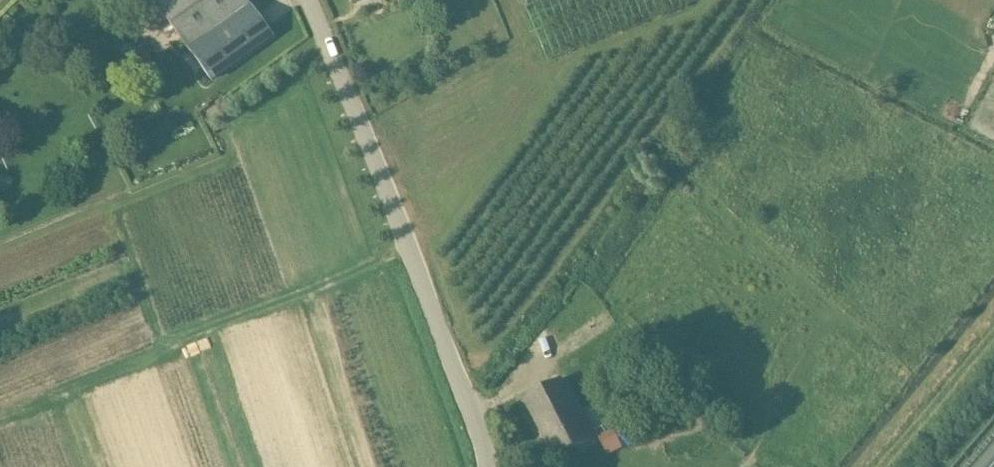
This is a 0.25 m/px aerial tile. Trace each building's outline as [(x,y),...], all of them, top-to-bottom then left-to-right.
[(156,5),(213,82),(275,37),(248,0),(164,0),(156,5)] [(523,398),(554,458),(592,439),(561,379),(523,398)]
